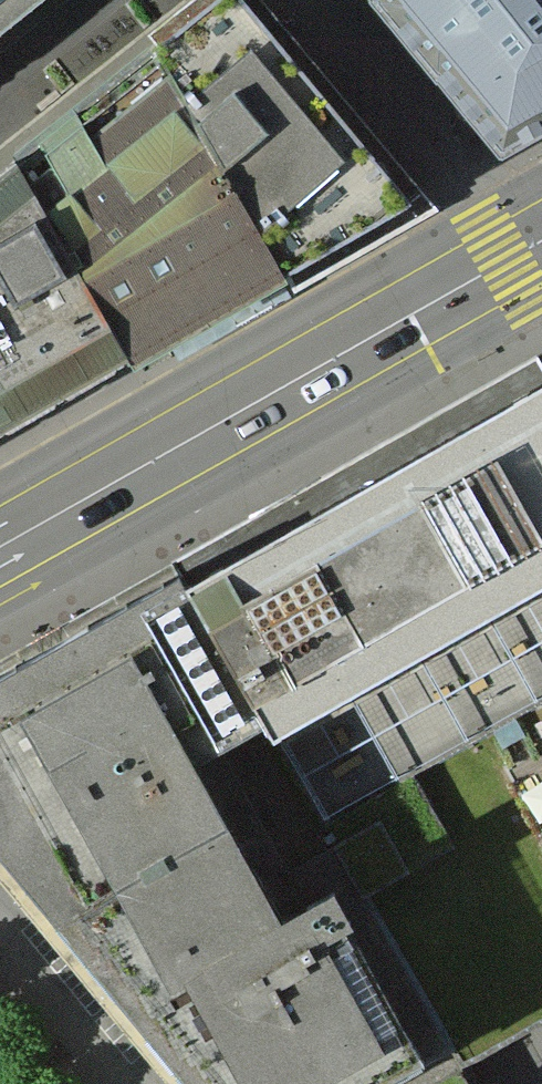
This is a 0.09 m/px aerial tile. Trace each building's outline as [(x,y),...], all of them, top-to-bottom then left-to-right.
[(58,0),(0,0),(0,47),(58,0)] [(129,362),(142,356),(435,194),(279,0),(210,0),(15,158),(129,362)] [(496,161),(541,134),(541,0),(373,0),(496,161)] [(15,158),(0,170),(0,434),(129,362),(15,158)] [(263,728),(320,826),(541,699),(541,387),(499,411),(306,522),(235,562),(185,591),(263,728)] [(224,834),(188,770),(263,728),(185,591),(158,605),(0,686),(0,848),(64,923),(224,834)] [(428,1063),(438,1079),(541,1021),(541,699),(320,826),(263,728),(188,770),(224,834),(281,936),(339,903),(428,1063)] [(64,923),(200,1083),(390,1083),(428,1063),(339,903),(281,936),(224,834),(64,923)]
